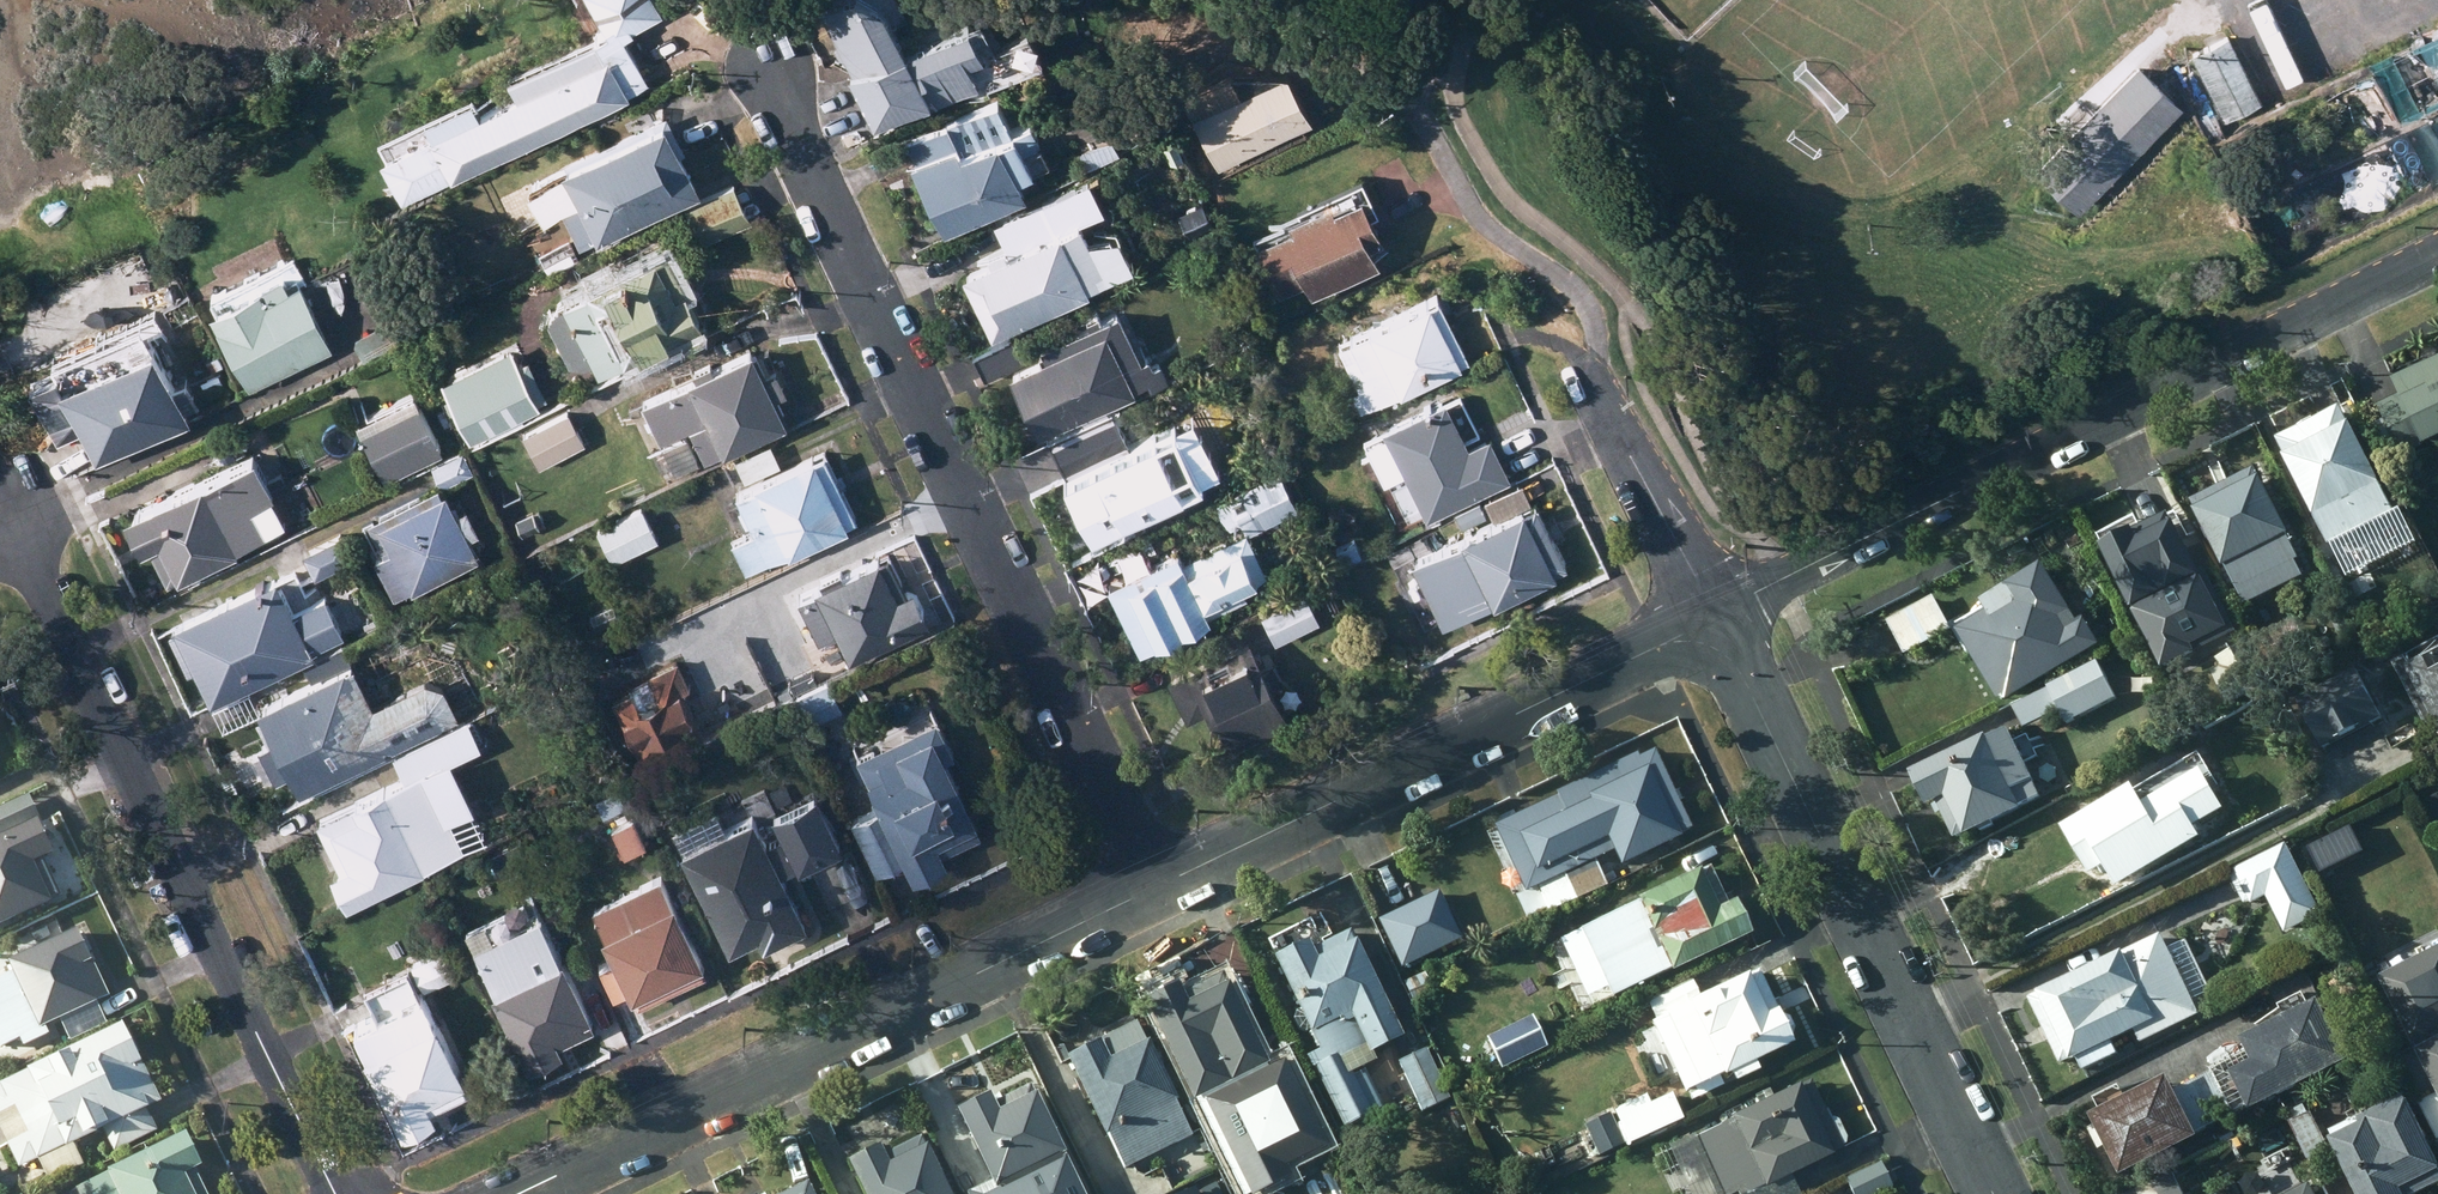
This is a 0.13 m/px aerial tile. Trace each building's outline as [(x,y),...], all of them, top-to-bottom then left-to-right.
[(517,86),(539,130),(649,77),(624,26),(662,8),(658,0),(592,0),(604,23),(509,69),(517,86)] [(858,63),(910,40),(891,0),(827,0),(858,63)] [(972,10),(910,40),(858,63),(851,66),(878,121),(937,92),(941,100),(988,77),(974,49),(988,43),(972,10)] [(2227,33),(2188,51),(2220,121),(2260,102),(2227,33)] [(2133,61),(2029,167),(2072,211),(2178,104),(2133,61)] [(1173,90),(1211,167),(1306,121),(1280,68),(1220,66),(1229,81),(1225,83),(1222,78),(1217,81),(1212,73),(1199,81),(1198,78),(1173,90)] [(407,195),(539,130),(517,86),(483,103),(477,90),(384,135),(390,148),(385,150),(407,195)] [(906,159),(901,161),(937,234),(1018,193),(1010,177),(1041,161),(1032,142),(1035,140),(1024,118),(1003,128),(988,98),(899,141),(906,159)] [(590,241),(693,190),(657,115),(548,166),(550,170),(523,183),(542,221),(531,226),(536,236),(527,240),(538,264),(546,260),(549,268),(573,256),(567,246),(588,235),(590,241)] [(1164,163),(1179,157),(1170,138),(1156,144),(1164,163)] [(1095,203),(1082,177),(1036,200),(1038,203),(1005,219),(1016,241),(1095,203)] [(701,246),(750,222),(737,197),(729,182),(681,206),(688,221),(701,246)] [(1248,242),(1282,307),(1373,262),(1365,245),(1377,239),(1353,190),(1325,204),(1322,198),(1280,218),(1284,225),(1248,242)] [(1051,227),(954,274),(985,337),(1082,290),(1080,288),(1120,268),(1124,258),(1108,229),(1096,227),(1080,235),(1073,221),(1052,230),(1051,227)] [(590,376),(693,323),(655,247),(603,275),(599,268),(577,279),(580,285),(575,287),(577,290),(549,305),(539,318),(562,363),(579,365),(583,362),(590,376)] [(274,266),(202,300),(243,385),(337,340),(304,271),(281,282),(274,266)] [(1346,390),(1357,411),(1464,358),(1432,293),(1331,342),(1353,386),(1346,390)] [(1037,355),(1001,373),(1032,435),(1127,388),(1126,386),(1139,380),(1143,388),(1163,378),(1154,361),(1148,365),(1143,354),(1134,358),(1110,309),(1033,347),(1037,355)] [(1018,360),(1007,335),(967,354),(979,378),(1018,360)] [(62,420),(84,463),(182,417),(144,337),(49,381),(43,369),(14,382),(40,431),(62,420)] [(784,418),(747,345),(623,406),(663,486),(700,468),(696,461),(784,418)] [(463,440),(532,406),(531,404),(542,398),(522,356),(510,362),(505,350),(435,384),(463,440)] [(2392,379),(2400,396),(2377,406),(2383,420),(2372,426),(2384,450),(2395,444),(2402,458),(2422,448),(2423,451),(2437,444),(2437,357),(2392,379)] [(348,422),(378,480),(436,450),(407,392),(348,422)] [(1397,472),(1421,519),(1505,478),(1483,431),(1475,435),(1455,394),(1441,401),(1439,396),(1374,427),(1377,433),(1359,440),(1379,482),(1397,472)] [(580,445),(563,410),(516,434),(533,469),(580,445)] [(2393,512),(2341,410),(2276,443),(2285,460),(2283,460),(2327,546),(2348,535),(2364,568),(2407,546),(2390,514),(2393,512)] [(1057,473),(1090,535),(1174,495),(1172,490),(1186,484),(1152,415),(1115,433),(1119,441),(1098,451),(1083,420),(1047,437),(1063,469),(1057,473)] [(775,466),(764,443),(729,459),(740,482),(775,466)] [(467,470),(458,450),(425,466),(435,486),(467,470)] [(853,520),(816,451),(728,492),(747,532),(726,542),(741,574),(853,520)] [(262,493),(244,455),(215,468),(189,480),(188,477),(183,479),(110,515),(111,517),(113,523),(127,550),(138,545),(157,582),(158,581),(256,533),(243,505),(263,495),(262,493)] [(1301,504),(1282,466),(1236,487),(1255,525),(1301,504)] [(2289,537),(2255,473),(2190,505),(2222,571),(2226,568),(2245,607),(2303,579),(2294,563),(2298,561),(2286,538),(2289,537)] [(387,600),(468,557),(460,537),(473,530),(459,504),(448,510),(437,488),(433,490),(428,481),(347,524),(387,600)] [(1526,502),(1517,481),(1480,499),(1490,520),(1526,502)] [(2135,614),(2152,646),(2224,609),(2204,570),(2199,572),(2171,518),(2142,531),(2121,490),(2078,512),(2099,554),(2102,553),(2133,615),(2135,614)] [(1405,564),(1436,626),(1486,601),(1487,604),(1564,566),(1531,500),(1405,564)] [(1483,517),(1475,501),(1450,514),(1457,529),(1483,517)] [(654,542),(637,507),(589,530),(606,564),(654,542)] [(1263,576),(1240,528),(1178,557),(1174,549),(1101,583),(1134,653),(1207,619),(1205,613),(1241,596),(1237,588),(1263,576)] [(357,555),(345,532),(307,553),(319,576),(357,555)] [(844,659),(924,622),(907,589),(901,591),(884,554),(791,597),(797,611),(778,620),(789,643),(808,635),(811,643),(832,633),(844,659)] [(2005,704),(2100,647),(2082,620),(2075,624),(2039,565),(1978,603),(1984,613),(1953,631),(1996,702),(2002,699),(2005,704)] [(2350,584),(2343,571),(2330,577),(2337,590),(2350,584)] [(286,611),(266,573),(162,621),(166,630),(160,632),(178,671),(186,667),(200,700),(303,652),(303,650),(338,634),(320,595),(286,611)] [(1317,621),(1305,593),(1257,614),(1270,643),(1317,621)] [(1935,597),(1885,622),(1903,657),(1952,631),(1935,597)] [(1282,723),(1242,639),(1161,679),(1182,721),(1199,713),(1219,753),(1282,723)] [(2393,665),(2432,741),(2437,739),(2437,642),(2393,665)] [(786,695),(766,656),(697,691),(716,730),(786,695)] [(687,685),(674,658),(646,672),(648,676),(607,697),(618,718),(625,715),(638,740),(631,743),(638,757),(697,727),(690,714),(695,711),(682,687),(687,685)] [(1003,659),(993,664),(1001,679),(1011,674),(1003,659)] [(2389,707),(2365,660),(2298,694),(2322,741),(2389,707)] [(281,773),(290,793),(453,715),(452,712),(468,705),(454,676),(416,663),(359,691),(345,662),(248,708),(265,742),(252,747),(268,780),(281,773)] [(2115,701),(2096,663),(2045,688),(2046,691),(2011,708),(2022,730),(2058,712),(2064,726),(2115,701)] [(841,715),(823,680),(778,702),(795,737),(841,715)] [(929,843),(969,824),(937,761),(950,754),(930,718),(846,760),(870,810),(846,822),(873,876),(897,863),(905,879),(938,862),(929,843)] [(745,747),(734,724),(692,742),(700,759),(712,754),(714,761),(745,747)] [(1986,743),(1983,740),(1908,776),(1924,811),(1936,806),(1947,829),(1956,825),(1963,839),(2020,813),(2018,809),(2040,799),(2024,765),(2037,758),(2026,736),(2012,742),(2007,733),(1986,743)] [(1639,771),(1631,757),(1545,797),(1579,870),(1608,855),(1615,871),(1678,841),(1644,768),(1639,771)] [(321,873),(338,906),(459,847),(419,766),(309,819),(333,867),(321,873)] [(2114,890),(2200,841),(2193,829),(2223,812),(2199,772),(2141,805),(2131,788),(2088,812),(2080,799),(2044,819),(2056,840),(2064,836),(2088,878),(2102,870),(2114,890)] [(805,788),(757,811),(780,856),(827,832),(805,788)] [(591,799),(599,819),(622,808),(613,789),(591,799)] [(23,795),(0,807),(0,925),(54,898),(35,861),(44,857),(29,827),(37,822),(23,795)] [(755,946),(798,924),(743,814),(671,850),(669,851),(720,950),(749,936),(750,936),(755,946)] [(639,845),(626,817),(604,827),(616,855),(639,845)] [(2318,839),(2294,850),(2307,877),(2331,865),(2318,839)] [(2285,935),(2322,917),(2286,846),(2234,872),(2235,876),(2230,879),(2244,905),(2249,903),(2250,906),(2266,899),(2285,935)] [(1490,897),(1505,934),(1604,890),(1592,865),(1564,878),(1551,849),(1525,862),(1531,877),(1490,897)] [(533,863),(514,873),(520,885),(539,875),(533,863)] [(1555,943),(1587,1010),(1666,972),(1667,975),(1746,938),(1729,903),(1722,906),(1705,869),(1633,903),(1633,905),(1555,943)] [(665,989),(698,973),(650,876),(585,910),(596,933),(592,935),(606,963),(594,969),(609,1000),(625,992),(632,1004),(665,989)] [(1403,970),(1469,936),(1445,889),(1379,922),(1403,970)] [(487,991),(482,994),(520,1069),(554,1052),(550,1044),(588,1025),(533,914),(466,948),(487,991)] [(1314,1053),(1302,1059),(1340,1131),(1380,1111),(1358,1069),(1372,1062),(1368,1055),(1399,1038),(1345,933),(1321,945),(1308,920),(1266,941),(1273,957),(1267,961),(1314,1053)] [(70,932),(0,963),(0,965),(4,974),(0,976),(0,1049),(13,1043),(16,1049),(43,1037),(39,1028),(56,1021),(67,1044),(103,1026),(92,1004),(105,998),(70,932)] [(2161,937),(2027,1000),(2059,1069),(2076,1062),(2082,1074),(2117,1058),(2111,1045),(2135,1034),(2141,1044),(2199,1017),(2192,1003),(2210,994),(2186,942),(2167,951),(2161,937)] [(455,975),(442,947),(404,966),(417,992),(455,975)] [(369,1015),(341,1028),(390,1135),(426,1118),(422,1107),(460,1089),(397,968),(355,990),(369,1015)] [(1653,1022),(1646,1025),(1680,1096),(1717,1079),(1718,1082),(1727,1077),(1731,1086),(1757,1073),(1753,1065),(1789,1047),(1753,974),(1699,1001),(1688,981),(1643,1002),(1653,1022)] [(1261,1069),(1215,977),(1139,1015),(1185,1106),(1208,1094),(1214,1105),(1237,1093),(1232,1083),(1261,1069)] [(2350,1066),(2318,1003),(2240,1043),(2246,1055),(2227,1065),(2233,1076),(2230,1078),(2249,1116),(2350,1066)] [(1540,1053),(1524,1020),(1478,1041),(1492,1074),(1540,1053)] [(113,1027),(0,1083),(0,1149),(12,1173),(32,1163),(43,1186),(77,1169),(67,1147),(99,1131),(110,1155),(153,1134),(142,1110),(154,1105),(113,1027)] [(1188,1137),(1133,1027),(1062,1060),(1119,1172),(1188,1137)] [(2416,1055),(2437,1096),(2418,1105),(2437,1144),(2437,1043),(2416,1055)] [(1419,1052),(1392,1063),(1415,1113),(1442,1101),(1419,1052)] [(2167,1081),(2089,1120),(2119,1183),(2197,1141),(2194,1136),(2233,1117),(2211,1074),(2172,1092),(2167,1081)] [(1841,1153),(1840,1149),(1843,1147),(1844,1141),(1837,1124),(1830,1121),(1826,1123),(1807,1081),(1779,1095),(1775,1086),(1736,1105),(1741,1114),(1726,1122),(1727,1124),(1690,1142),(1715,1193),(1795,1193),(1787,1179),(1841,1153)] [(995,1193),(1063,1193),(1074,1188),(1023,1089),(987,1108),(982,1097),(952,1112),(995,1193)] [(1680,1122),(1668,1096),(1614,1120),(1626,1147),(1680,1122)] [(2328,1143),(2353,1193),(2420,1193),(2437,1185),(2437,1169),(2403,1099),(2330,1135),(2333,1141),(2328,1143)] [(2293,1123),(2289,1125),(2307,1164),(2330,1152),(2311,1114),(2308,1116),(2304,1107),(2289,1114),(2293,1123)] [(117,1165),(130,1193),(198,1193),(188,1172),(193,1170),(176,1137),(117,1165)] [(851,1162),(868,1193),(947,1193),(918,1139),(885,1156),(880,1147),(851,1162)] [(1889,1189),(1877,1164),(1841,1182),(1847,1193),(1879,1193),(1889,1189)] [(117,1165),(98,1174),(99,1178),(67,1193),(68,1193),(130,1193),(117,1165)] [(2172,1174),(2132,1193),(2182,1193),(2172,1174)] [(815,1178),(783,1193),(823,1193),(815,1178)]
